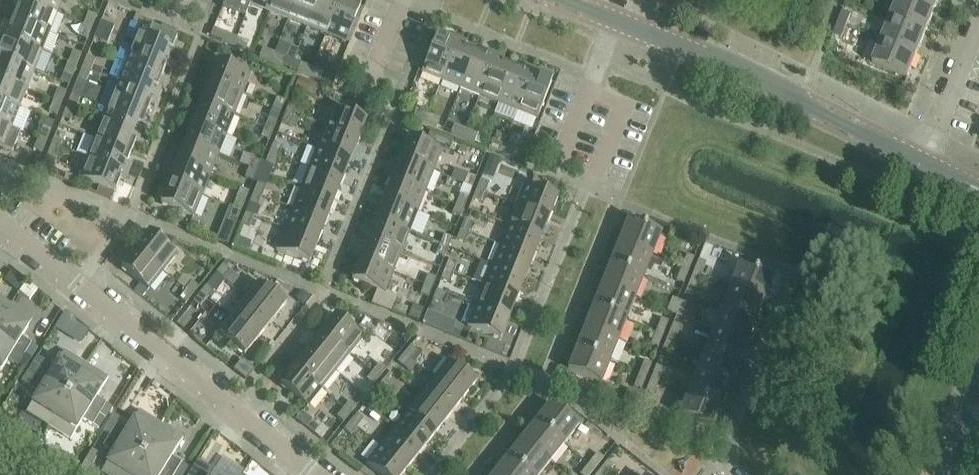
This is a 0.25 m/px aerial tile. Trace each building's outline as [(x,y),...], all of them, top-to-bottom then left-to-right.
[(18,0),(15,0),(12,7),(17,9),(13,20),(49,34),(57,15),(18,0)] [(57,15),(63,0),(18,0),(57,15)] [(223,8),(246,17),(250,6),(253,0),(226,0),(223,8)] [(250,6),(270,14),(276,0),(253,0),(250,6)] [(270,14),(288,21),(297,0),(276,0),(270,14)] [(288,21),(307,29),(318,0),(297,0),(288,21)] [(307,29),(326,37),(340,0),(318,0),(307,29)] [(326,37),(346,45),(360,8),(349,4),(350,0),(340,0),(326,37)] [(908,0),(899,0),(891,20),(926,33),(935,11),(908,0)] [(935,11),(940,0),(908,0),(935,11)] [(843,13),(838,25),(846,28),(851,16),(843,13)] [(88,14),(84,26),(92,29),(97,18),(88,14)] [(4,29),(0,37),(42,53),(49,34),(13,20),(9,31),(4,29)] [(926,33),(891,20),(882,42),(917,56),(926,33)] [(838,25),(833,36),(842,40),(846,28),(838,25)] [(92,29),(84,26),(79,38),(87,41),(92,29)] [(157,90),(161,79),(166,69),(171,71),(177,54),(172,52),(177,41),(140,26),(102,122),(144,138),(147,130),(142,128),(150,107),(155,109),(162,92),(157,90)] [(237,40),(225,35),(222,43),(233,48),(237,40)] [(0,37),(0,38),(0,46),(2,47),(0,52),(0,59),(34,72),(42,53),(0,37)] [(421,75),(441,83),(458,41),(450,38),(448,43),(436,38),(421,75)] [(248,44),(237,40),(233,48),(245,53),(248,44)] [(466,45),(458,41),(441,83),(460,90),(475,54),(464,50),(466,45)] [(917,56),(882,42),(873,66),(908,79),(917,56)] [(275,55),(263,50),(260,58),(271,63),(275,55)] [(73,53),(69,64),(68,64),(77,68),(81,56),(73,53)] [(485,58),(475,54),(460,90),(479,98),(496,57),(487,53),(485,58)] [(286,60),(275,55),(271,63),(283,68),(286,60)] [(504,60),(496,57),(479,98),(498,105),(513,69),(502,65),(504,60)] [(87,58),(82,70),(90,73),(95,61),(87,58)] [(304,58),(301,64),(310,68),(313,62),(304,58)] [(27,91),(34,72),(0,59),(0,81),(27,91)] [(217,63),(209,84),(242,97),(250,76),(217,63)] [(77,68),(68,64),(64,76),(72,79),(77,68)] [(301,65),(297,74),(309,78),(312,70),(301,65)] [(523,73),(513,69),(498,105),(517,113),(534,72),(525,68),(523,73)] [(90,73),(82,70),(78,82),(86,85),(90,73)] [(324,74),(312,70),(309,78),(321,83),(324,74)] [(542,75),(534,72),(517,113),(537,121),(551,85),(540,80),(542,75)] [(0,81),(0,103),(19,110),(27,91),(0,81)] [(209,84),(201,104),(234,117),(242,97),(209,84)] [(58,90),(53,102),(62,105),(66,94),(58,90)] [(72,96),(67,108),(75,111),(80,99),(72,96)] [(277,100),(273,110),(281,113),(285,103),(277,100)] [(62,105),(53,102),(49,114),(57,117),(62,105)] [(11,129),(19,110),(0,103),(0,125),(11,129)] [(201,104),(193,124),(226,137),(234,117),(201,104)] [(297,108),(289,105),(286,115),(294,118),(297,108)] [(75,111),(67,108),(62,119),(71,123),(75,111)] [(333,110),(325,131),(358,144),(366,123),(333,110)] [(416,112),(413,120),(425,124),(428,116),(416,112)] [(294,118),(286,115),(282,124),(290,128),(294,118)] [(440,121),(428,116),(425,124),(436,129),(440,121)] [(269,120),(265,130),(273,133),(277,123),(269,120)] [(144,138),(102,122),(95,141),(131,155),(135,145),(140,147),(144,138)] [(193,124),(185,144),(218,157),(229,161),(237,142),(226,137),(193,124)] [(13,153),(21,133),(11,129),(0,125),(0,148),(13,153)] [(454,127),(451,135),(463,140),(466,131),(454,127)] [(43,128),(38,140),(46,143),(51,132),(43,128)] [(273,133),(265,130),(261,139),(269,143),(273,133)] [(358,144),(325,131),(317,151),(350,164),(358,144)] [(478,136),(466,131),(463,140),(474,144),(478,136)] [(57,134),(52,146),(60,149),(65,137),(57,134)] [(409,140),(400,161),(433,174),(441,153),(448,156),(453,145),(430,136),(426,147),(409,140)] [(46,143),(38,140),(34,152),(42,155),(46,143)] [(131,155),(95,141),(87,160),(128,176),(132,168),(127,166),(131,155)] [(504,147),(492,142),(489,150),(501,155),(504,147)] [(185,144),(177,164),(210,178),(218,157),(185,144)] [(281,149),(273,145),(269,155),(278,158),(281,149)] [(60,149),(52,146),(47,157),(56,161),(60,149)] [(515,151),(504,147),(501,155),(512,159),(515,151)] [(317,151),(309,171),(342,184),(350,164),(317,151)] [(278,158),(269,155),(266,165),(274,168),(278,158)] [(128,176),(87,160),(79,180),(116,194),(120,182),(125,184),(128,176)] [(253,160),(249,169),(249,170),(257,173),(261,164),(253,160)] [(400,161),(392,181),(425,194),(433,174),(400,161)] [(177,164),(169,184),(202,198),(210,178),(177,164)] [(257,173),(249,170),(245,179),(253,183),(257,173)] [(309,171),(301,191),(334,204),(342,184),(309,171)] [(468,176),(464,186),(472,189),(476,180),(468,176)] [(392,181),(384,201),(417,214),(425,194),(392,181)] [(488,185),(480,182),(477,191),(485,194),(488,185)] [(202,198),(169,184),(161,205),(193,219),(202,198)] [(265,189),(257,185),(254,195),(262,198),(265,189)] [(524,186),(516,207),(549,220),(557,199),(524,186)] [(334,204),(301,191),(293,211),(326,224),(334,204)] [(485,194),(477,191),(473,201),(481,204),(485,194)] [(262,198),(254,195),(250,205),(258,208),(262,198)] [(460,196),(456,206),(464,209),(468,200),(460,196)] [(237,200),(233,210),(241,213),(245,204),(237,200)] [(384,201),(376,220),(409,233),(417,214),(384,201)] [(464,209),(456,206),(452,216),(460,219),(464,209)] [(549,220),(516,207),(508,227),(541,240),(549,220)] [(230,211),(223,228),(233,232),(241,213),(233,210),(232,212),(230,211)] [(326,224),(293,211),(285,231),(318,244),(326,224)] [(254,218),(246,215),(242,225),(250,228),(254,218)] [(376,220),(368,241),(401,254),(409,233),(376,220)] [(473,225),(465,222),(461,231),(469,234),(473,225)] [(627,223),(619,245),(652,258),(661,236),(627,223)] [(508,227),(500,247),(533,260),(541,240),(508,227)] [(318,244),(285,231),(276,252),(309,265),(318,244)] [(469,234),(461,231),(457,241),(465,244),(469,234)] [(149,234),(135,251),(163,274),(177,256),(149,234)] [(444,237),(440,246),(448,250),(452,240),(444,237)] [(368,241),(360,261),(393,274),(401,254),(368,241)] [(619,245),(610,266),(644,279),(652,258),(619,245)] [(448,250),(440,246),(436,256),(444,259),(448,250)] [(500,247),(492,267),(525,280),(533,260),(500,247)] [(163,274),(135,251),(121,269),(149,291),(163,274)] [(687,257),(681,270),(689,273),(694,260),(687,257)] [(393,274),(360,261),(352,282),(385,295),(393,274)] [(457,265),(449,262),(445,271),(453,275),(457,265)] [(706,265),(698,262),(693,275),(701,278),(706,265)] [(610,266),(602,287),(635,300),(644,279),(610,266)] [(230,272),(223,267),(216,275),(223,280),(230,272)] [(525,280),(492,267),(484,287),(517,300),(525,280)] [(739,267),(730,289),(763,303),(772,281),(739,267)] [(689,273),(681,270),(676,283),(684,286),(689,273)] [(453,275),(445,271),(441,281),(449,284),(453,275)] [(701,278),(693,275),(688,288),(695,291),(701,278)] [(14,276),(8,284),(17,291),(23,283),(14,276)] [(428,277),(424,286),(432,290),(436,280),(428,277)] [(28,283),(20,293),(29,301),(37,291),(28,283)] [(258,283),(244,301),(272,323),(286,305),(258,283)] [(192,284),(186,292),(192,297),(199,289),(192,284)] [(432,290),(424,286),(420,296),(428,299),(432,290)] [(517,300),(484,287),(476,307),(509,320),(517,300)] [(602,287),(593,308),(627,322),(635,300),(602,287)] [(213,293),(206,288),(200,296),(207,301),(213,293)] [(763,303),(730,289),(721,310),(755,324),(763,303)] [(186,292),(179,300),(186,305),(192,297),(186,292)] [(445,295),(437,292),(433,301),(441,305),(445,295)] [(207,301),(200,296),(193,304),(200,309),(207,301)] [(672,297),(666,311),(674,314),(679,300),(672,297)] [(11,306),(0,299),(0,325),(11,306)] [(272,323),(244,301),(231,318),(258,340),(272,323)] [(689,305),(682,302),(677,315),(684,318),(689,305)] [(0,325),(0,342),(24,357),(31,346),(21,340),(34,320),(11,306),(0,325)] [(509,320),(476,307),(468,328),(500,341),(509,320)] [(593,308),(585,329),(618,343),(627,322),(593,308)] [(755,324),(721,310),(713,332),(746,345),(755,324)] [(66,312),(56,328),(83,342),(88,332),(73,323),(75,320),(66,312)] [(335,317),(321,335),(349,357),(363,339),(335,317)] [(258,340),(231,318),(217,335),(244,357),(258,340)] [(661,320),(656,333),(663,336),(669,323),(661,320)] [(680,328),(673,325),(668,338),(675,341),(680,328)] [(585,329),(576,351),(610,364),(618,343),(585,329)] [(746,345),(713,332),(704,353),(738,366),(746,345)] [(663,336),(656,333),(651,346),(658,349),(663,336)] [(321,335),(308,351),(335,374),(349,357),(321,335)] [(675,341),(668,338),(663,351),(670,354),(675,341)] [(8,362),(18,368),(24,357),(0,342),(0,374),(8,362)] [(417,353),(410,348),(404,356),(411,361),(417,353)] [(308,351),(294,368),(322,391),(335,374),(308,351)] [(601,386),(610,364),(576,351),(567,373),(601,386)] [(42,367),(35,377),(67,397),(86,366),(64,352),(51,373),(42,367)] [(738,366),(704,353),(696,374),(730,387),(738,366)] [(404,356),(398,364),(404,370),(411,361),(404,356)] [(448,362),(434,380),(462,402),(476,384),(448,362)] [(644,363),(639,376),(646,379),(652,366),(644,363)] [(379,365),(373,373),(380,379),(386,370),(379,365)] [(108,380),(86,366),(67,397),(105,420),(106,420),(112,410),(96,400),(108,380)] [(664,370),(656,367),(651,380),(658,383),(664,370)] [(322,391),(294,368),(280,386),(308,408),(322,391)] [(380,379),(373,373),(367,381),(373,387),(380,379)] [(730,387),(696,374),(688,395),(721,408),(730,387)] [(646,379),(639,376),(634,389),(641,392),(646,379)] [(26,414),(48,428),(67,397),(35,377),(29,388),(38,394),(26,414)] [(462,402),(434,380),(421,397),(448,419),(462,402)] [(658,383),(651,380),(646,393),(653,396),(658,383)] [(384,382),(377,390),(384,395),(390,387),(384,382)] [(377,390),(371,398),(378,403),(384,395),(377,390)] [(721,408),(688,395),(679,417),(712,430),(721,408)] [(105,420),(67,397),(48,428),(71,441),(83,421),(93,427),(98,430),(105,420)] [(448,419),(421,397),(407,414),(435,436),(448,419)] [(350,403),(345,409),(343,411),(350,416),(356,408),(350,403)] [(551,405),(536,424),(564,446),(579,428),(551,405)] [(343,411),(337,419),(344,424),(350,416),(343,411)] [(105,434),(110,437),(142,457),(161,426),(139,412),(126,432),(117,426),(117,427),(111,423),(105,434)] [(435,436),(407,414),(394,430),(421,453),(435,436)] [(364,421),(357,416),(350,424),(357,429),(364,421)] [(350,424),(344,432),(351,437),(357,429),(350,424)] [(536,424),(522,442),(550,464),(564,446),(536,424)] [(142,457),(172,474),(175,474),(181,466),(171,460),(183,440),(161,426),(142,457)] [(421,453),(394,430),(380,447),(408,469),(421,453)] [(103,474),(131,474),(142,457),(110,437),(104,448),(113,454),(101,474),(103,474)] [(507,459),(527,474),(541,474),(550,464),(522,442),(507,459)] [(380,447),(366,465),(379,474),(404,474),(408,469),(380,447)] [(597,455),(589,466),(595,471),(604,460),(597,455)] [(131,474),(172,474),(142,457),(131,474)] [(495,474),(527,474),(507,459),(495,474)] [(599,474),(600,474),(608,474),(614,468),(607,463),(599,474)] [(189,474),(211,474),(195,465),(189,474)] [(595,471),(589,466),(581,474),(592,474),(595,471)]
